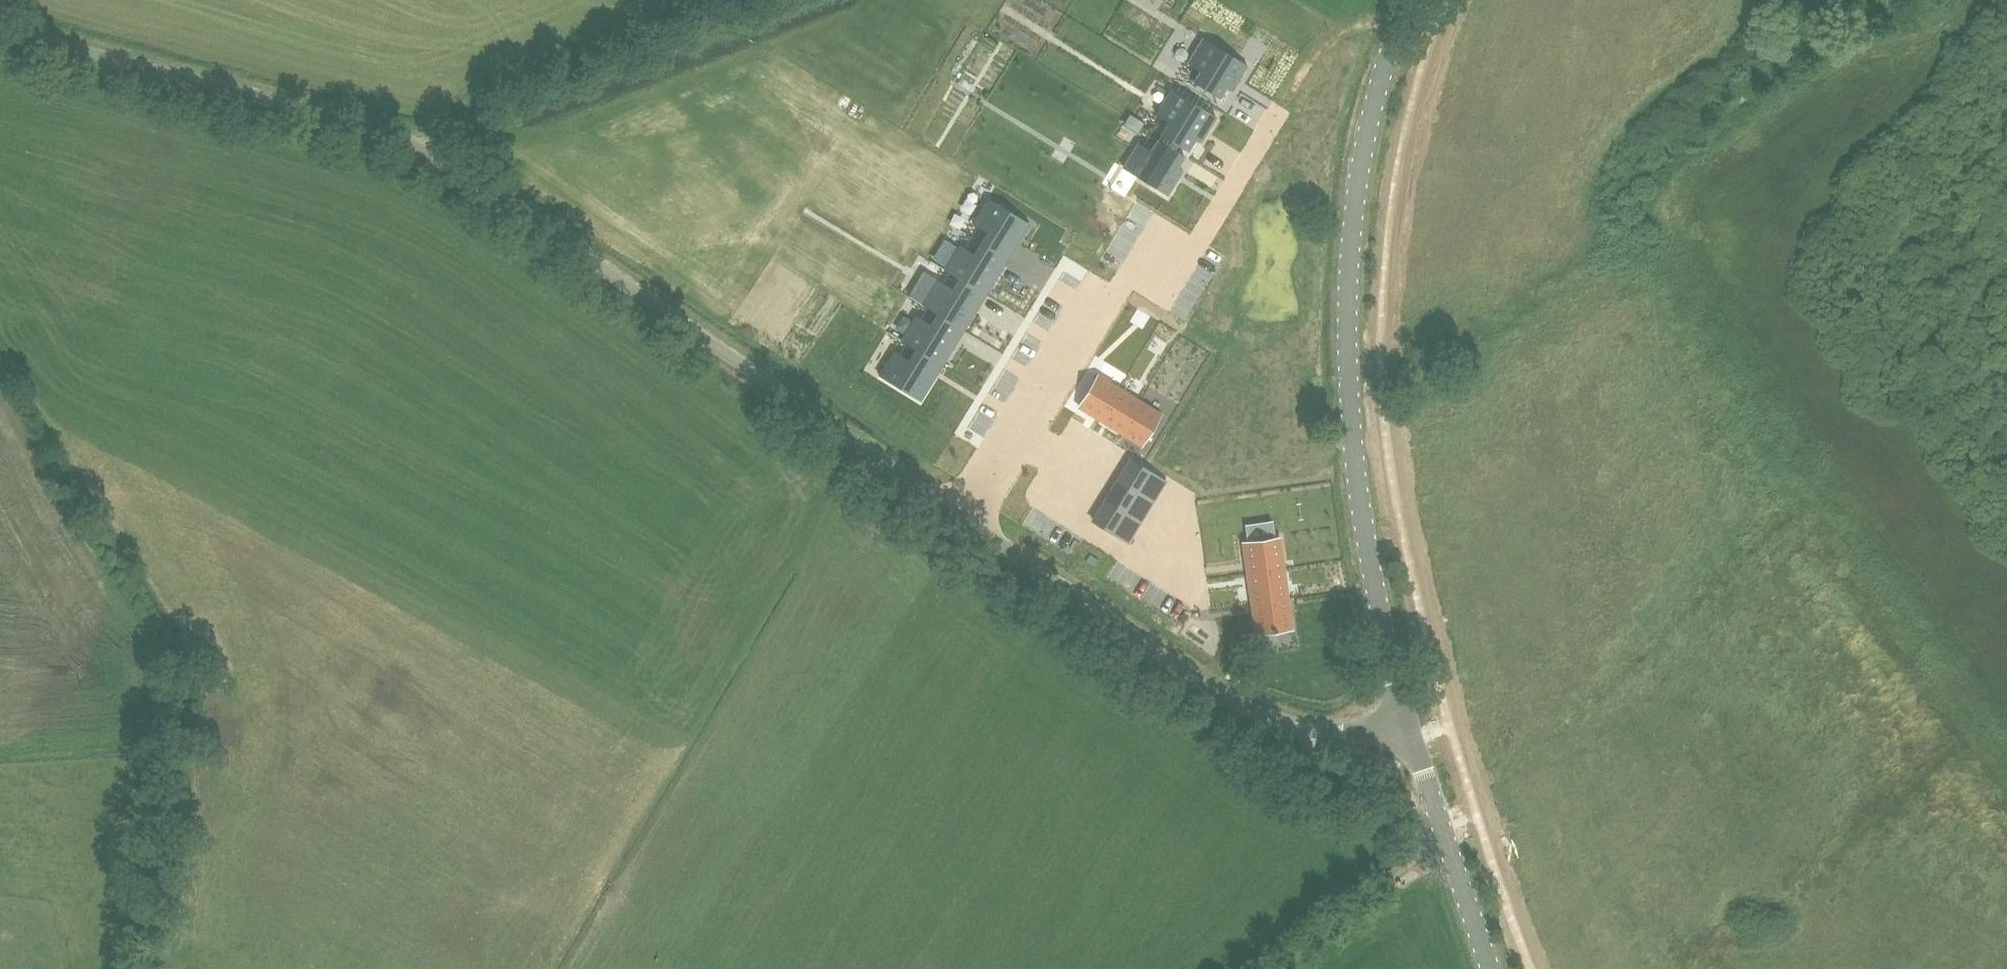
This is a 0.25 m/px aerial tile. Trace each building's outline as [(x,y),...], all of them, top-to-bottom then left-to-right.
[(1204,38),(1188,62),(1201,70),(1193,83),(1219,100),(1227,87),(1231,89),(1247,65),(1204,38)] [(1172,89),(1156,114),(1168,122),(1161,134),(1188,150),(1195,138),(1200,141),(1216,116),(1172,89)] [(1138,142),(1123,166),(1167,194),(1182,170),(1177,167),(1184,156),(1158,140),(1151,151),(1138,142)] [(988,231),(981,242),(1008,258),(1030,222),(988,197),(973,222),(988,231)] [(944,268),(959,277),(986,293),(1008,258),(981,242),(974,255),(959,245),(944,268)] [(921,306),(936,315),(963,331),(986,293),(959,277),(952,288),(938,280),(921,306)] [(1023,283),(1026,321),(1051,319),(1049,281),(1023,283)] [(899,341),(913,350),(941,367),(963,331),(936,315),(931,323),(916,316),(899,341)] [(893,349),(879,375),(920,400),(941,367),(913,350),(909,358),(893,349)] [(1098,420),(1118,387),(1098,374),(1077,408),(1098,420)] [(1098,420),(1119,433),(1139,400),(1118,387),(1098,420)] [(1140,446),(1161,413),(1139,400),(1119,433),(1140,446)] [(1165,482),(1131,461),(1118,481),(1153,502),(1165,482)] [(1140,522),(1153,502),(1118,481),(1106,501),(1140,522)] [(1128,543),(1140,522),(1106,501),(1094,522),(1128,543)] [(1242,546),(1247,578),(1284,572),(1279,540),(1242,546)] [(1247,578),(1252,609),(1289,603),(1284,572),(1247,578)] [(1289,603),(1252,609),(1256,637),(1293,632),(1289,603)]
